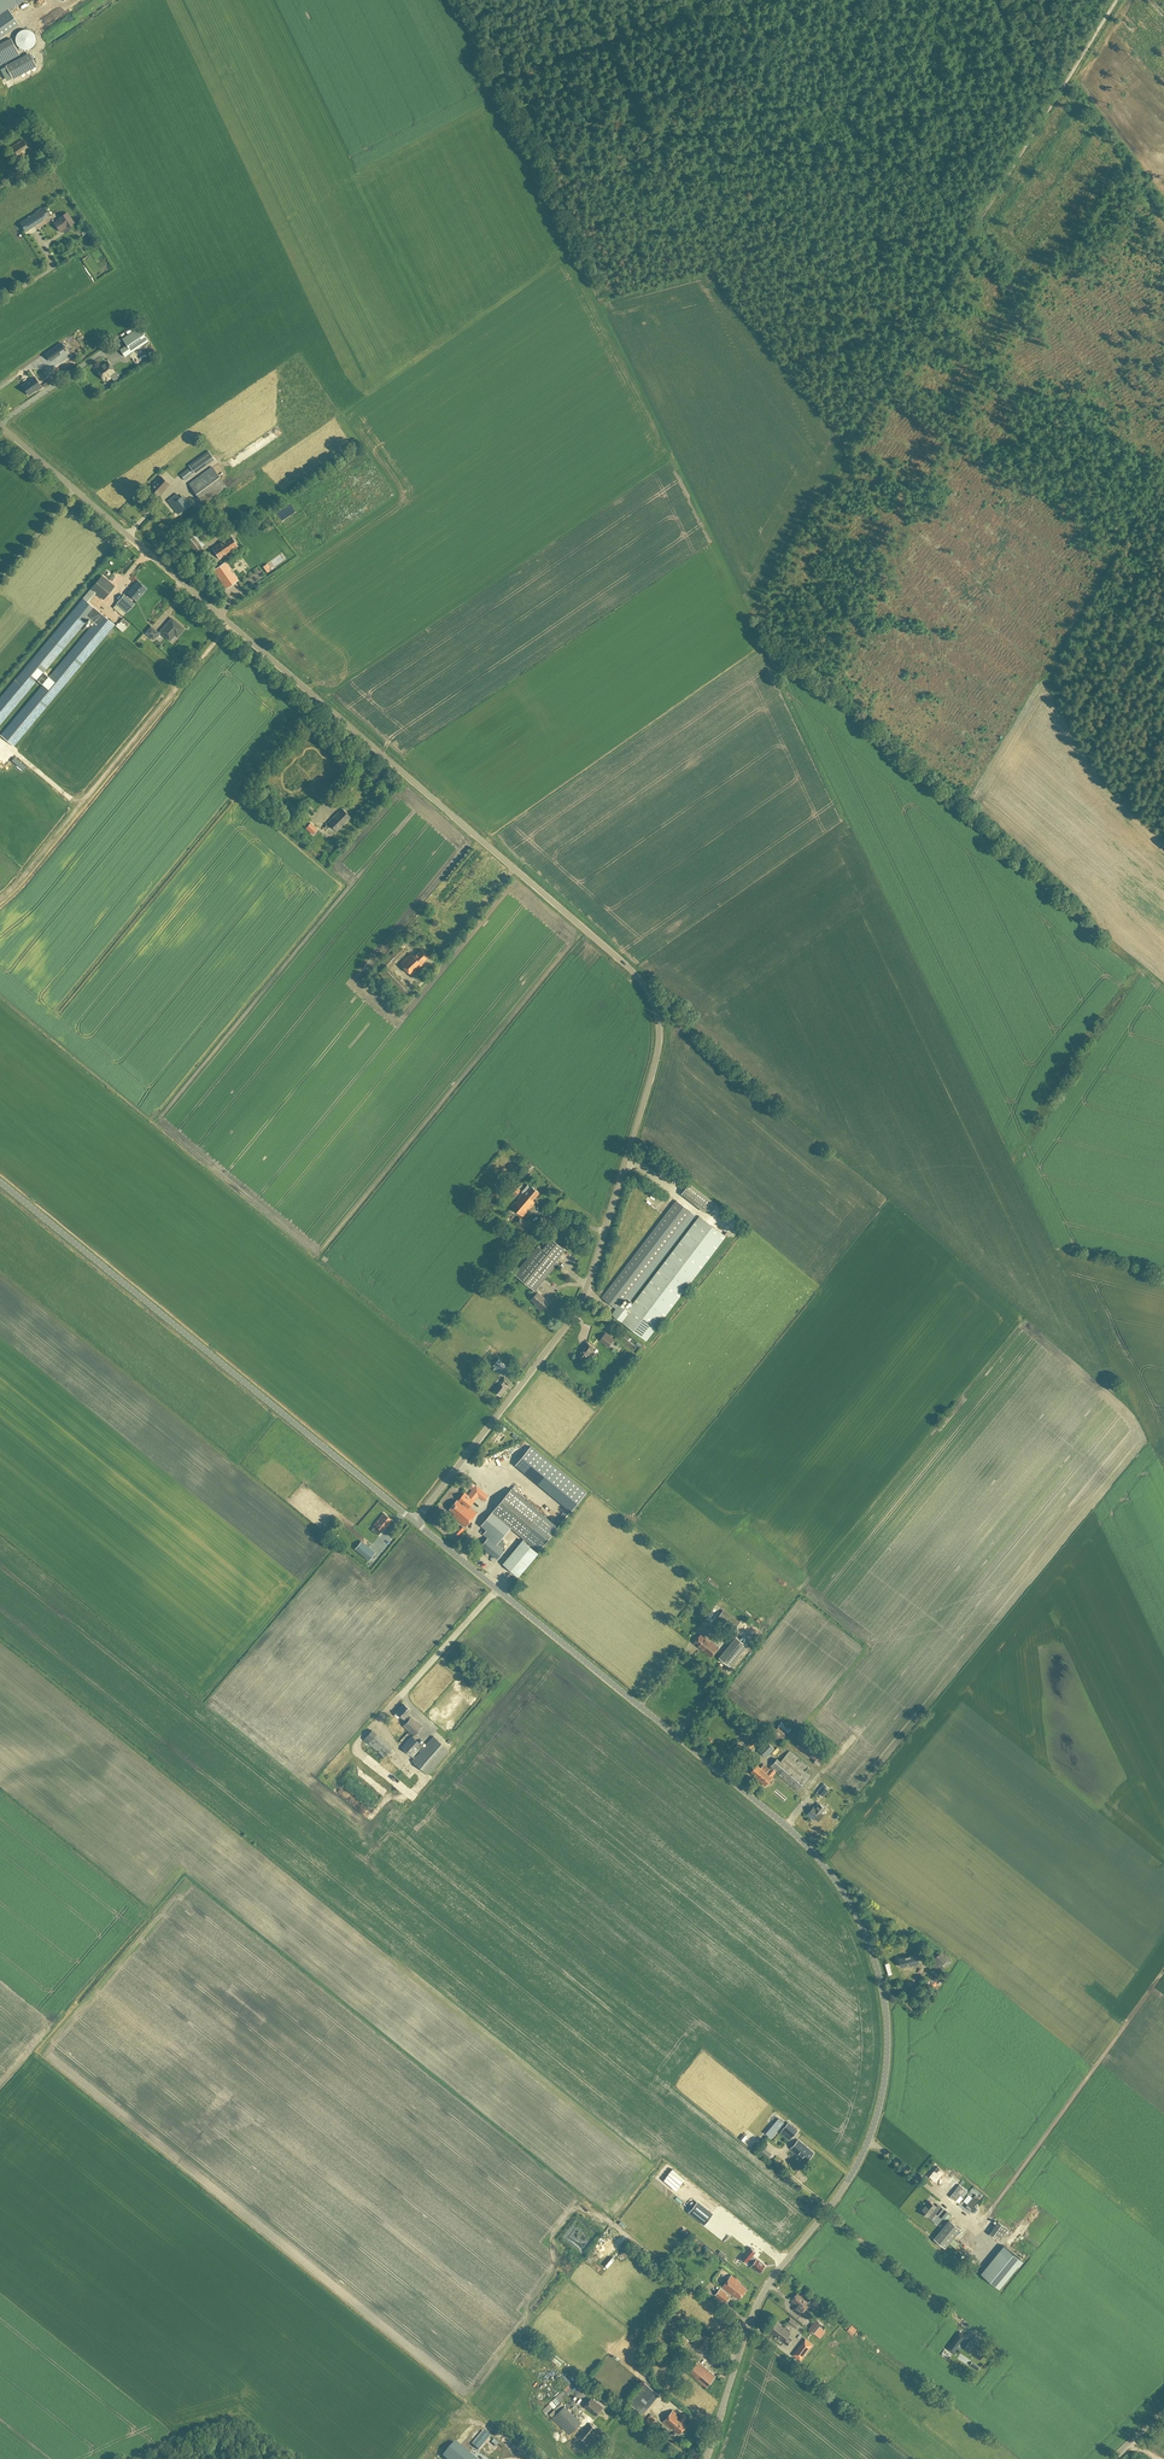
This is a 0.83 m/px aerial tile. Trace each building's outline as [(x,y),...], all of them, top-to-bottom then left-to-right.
[(24,0),(0,0),(0,14),(24,0)] [(19,25),(9,11),(1,17),(0,15),(0,38),(19,25)] [(17,34),(16,35),(15,38),(15,39),(15,41),(16,43),(17,45),(19,47),(21,49),(22,49),(25,50),(26,50),(28,50),(30,49),(32,48),(33,47),(34,45),(35,43),(36,40),(36,38),(35,35),(33,33),(32,32),(31,31),(29,30),(28,30),(25,29),(23,30),(21,30),(19,31),(19,32),(17,34)] [(7,62),(20,55),(11,39),(0,44),(0,65),(7,62)] [(2,67),(8,81),(39,68),(33,54),(2,67)] [(26,131),(37,124),(34,121),(28,125),(27,123),(24,125),(25,127),(24,128),(26,131)] [(17,158),(29,150),(22,140),(10,148),(17,158)] [(46,160),(52,156),(49,151),(42,155),(46,160)] [(26,232),(44,220),(38,211),(20,223),(26,232)] [(67,228),(74,223),(67,213),(60,218),(54,223),(60,232),(66,227),(67,228)] [(148,341),(139,327),(122,339),(127,345),(120,349),(125,357),(148,341)] [(61,343),(52,350),(56,357),(66,350),(61,343)] [(138,366),(145,360),(143,357),(136,363),(138,366)] [(114,372),(107,362),(97,369),(104,380),(105,379),(105,380),(107,380),(109,378),(110,377),(109,376),(114,372)] [(38,392),(42,389),(36,379),(24,388),(29,395),(36,389),(38,392)] [(203,504),(227,487),(212,466),(188,483),(203,504)] [(192,475),(187,469),(180,474),(184,481),(192,475)] [(156,499),(169,485),(160,476),(147,490),(156,499)] [(177,493),(176,494),(167,501),(178,514),(188,507),(177,493)] [(219,515),(223,511),(216,504),(213,508),(219,515)] [(181,538),(195,556),(203,550),(190,532),(181,538)] [(238,546),(230,536),(212,548),(220,559),(238,546)] [(213,570),(226,588),(238,580),(225,562),(213,570)] [(102,576),(0,698),(0,725),(89,618),(94,623),(1,735),(14,746),(114,625),(87,603),(96,593),(104,599),(114,586),(102,576)] [(136,600),(146,589),(138,581),(128,592),(136,600)] [(123,616),(127,612),(134,604),(124,595),(117,603),(113,607),(123,616)] [(184,629),(172,618),(160,632),(170,641),(177,632),(179,634),(184,629)] [(122,621),(117,626),(124,632),(129,627),(122,621)] [(146,633),(153,640),(159,634),(151,627),(146,633)] [(9,765),(14,754),(12,753),(10,757),(3,754),(4,751),(0,749),(0,761),(9,765)] [(308,816),(310,814),(303,806),(300,809),(308,816)] [(337,831),(351,818),(341,809),(328,822),(328,823),(329,823),(325,827),(327,829),(331,826),(337,832),(337,831)] [(310,823),(306,828),(312,834),(317,829),(310,823)] [(421,964),(428,957),(421,950),(414,957),(411,953),(400,964),(411,976),(422,965),(421,964)] [(529,1173),(534,1167),(530,1163),(524,1169),(529,1173)] [(515,1196),(521,1190),(513,1184),(508,1190),(515,1196)] [(712,1201),(689,1184),(682,1193),(705,1211),(712,1201)] [(532,1201),(539,1193),(532,1187),(525,1195),(523,1193),(518,1199),(519,1200),(517,1203),(516,1202),(511,1207),(523,1217),(527,1212),(526,1211),(528,1208),(529,1209),(535,1203),(532,1201)] [(655,1190),(646,1203),(660,1212),(668,1200),(655,1190)] [(699,1216),(626,1312),(619,1307),(691,1212),(676,1201),(602,1298),(617,1309),(612,1315),(646,1341),(726,1237),(699,1216)] [(712,1201),(705,1211),(709,1214),(717,1205),(712,1201)] [(519,1216),(513,1223),(526,1233),(532,1226),(519,1216)] [(537,1293),(535,1291),(558,1263),(556,1261),(565,1250),(551,1239),(542,1250),(537,1246),(515,1274),(534,1290),(530,1294),(534,1297),(532,1300),(543,1309),(549,1302),(537,1292),(537,1293)] [(512,1271),(518,1263),(513,1260),(507,1267),(512,1271)] [(600,1340),(605,1344),(608,1347),(614,1340),(606,1333),(600,1340)] [(586,1359),(595,1348),(587,1342),(578,1354),(586,1359)] [(506,1376),(511,1369),(499,1359),(493,1366),(506,1376)] [(508,1386),(511,1383),(504,1378),(494,1391),(501,1396),(507,1388),(503,1385),(505,1383),(508,1386)] [(522,1438),(508,1455),(518,1462),(527,1470),(541,1453),(532,1445),(522,1438)] [(511,1465),(506,1475),(512,1478),(510,1481),(517,1485),(519,1480),(515,1478),(517,1475),(515,1474),(518,1468),(511,1465)] [(470,1480),(466,1485),(472,1490),(476,1485),(470,1480)] [(484,1502),(489,1497),(476,1486),(468,1496),(465,1493),(458,1501),(457,1500),(449,1509),(455,1514),(453,1517),(466,1527),(477,1513),(469,1507),(474,1501),(478,1496),(484,1502)] [(511,1528),(525,1539),(539,1551),(558,1527),(544,1516),(511,1489),(492,1512),(511,1528)] [(497,1545),(511,1528),(492,1512),(480,1527),(485,1532),(482,1536),(487,1539),(482,1546),(497,1559),(504,1551),(497,1545)] [(383,1514),(374,1525),(383,1532),(392,1521),(383,1514)] [(461,1525),(455,1532),(459,1536),(465,1529),(461,1525)] [(538,1553),(523,1540),(503,1564),(519,1577),(538,1553)] [(361,1541),(355,1549),(369,1560),(375,1553),(361,1541)] [(723,1610),(716,1620),(732,1633),(739,1623),(723,1610)] [(714,1635),(717,1631),(711,1626),(708,1630),(714,1635)] [(711,1657),(719,1648),(712,1643),(701,1635),(694,1643),(705,1652),(711,1657)] [(736,1637),(719,1658),(730,1667),(747,1646),(736,1637)] [(427,1775),(449,1750),(434,1737),(424,1747),(416,1740),(419,1737),(416,1734),(422,1726),(417,1722),(411,1717),(410,1718),(406,1715),(411,1710),(403,1704),(396,1712),(403,1718),(402,1719),(406,1723),(403,1727),(413,1736),(412,1737),(411,1736),(401,1748),(412,1757),(412,1758),(414,1759),(412,1761),(427,1775)] [(791,1733),(793,1729),(783,1721),(780,1725),(791,1733)] [(384,1758),(392,1749),(372,1731),(364,1740),(384,1758)] [(757,1735),(751,1742),(754,1745),(761,1739),(757,1735)] [(766,1758),(774,1749),(766,1741),(757,1750),(766,1758)] [(806,1742),(801,1748),(816,1759),(821,1753),(806,1742)] [(762,1767),(761,1769),(757,1765),(751,1772),(755,1776),(754,1776),(765,1786),(772,1777),(776,1772),(797,1791),(810,1776),(806,1772),(809,1768),(789,1751),(780,1762),(777,1759),(769,1768),(770,1769),(768,1771),(762,1767)] [(822,1797),(829,1788),(824,1784),(817,1792),(822,1797)] [(351,1796),(348,1801),(362,1811),(362,1812),(368,1817),(372,1812),(351,1796)] [(819,1803),(815,1808),(814,1807),(807,1814),(814,1819),(815,1818),(819,1821),(824,1815),(822,1813),(826,1808),(819,1803)] [(942,1965),(945,1968),(953,1961),(942,1951),(929,1962),(937,1970),(942,1965)] [(911,1969),(911,1966),(918,1964),(918,1963),(920,1963),(919,1958),(917,1958),(916,1954),(899,1959),(901,1966),(905,1965),(906,1970),(911,1969)] [(781,2119),(769,2134),(774,2138),(786,2123),(781,2119)] [(794,2136),(798,2131),(789,2123),(783,2129),(789,2135),(790,2133),(794,2136)] [(814,2153),(798,2140),(791,2149),(806,2163),(814,2153)] [(771,2156),(773,2154),(764,2147),(762,2150),(771,2156)] [(945,2181),(950,2175),(947,2173),(946,2174),(944,2172),(937,2166),(929,2177),(936,2182),(940,2176),(943,2178),(942,2178),(945,2181)] [(975,2194),(965,2206),(971,2211),(981,2199),(975,2194)] [(944,2219),(948,2213),(941,2207),(939,2209),(936,2207),(929,2201),(921,2211),(928,2217),(933,2210),(944,2219)] [(698,2202),(690,2212),(704,2224),(712,2214),(698,2202)] [(949,2219),(934,2238),(946,2248),(961,2229),(949,2219)] [(741,2241),(743,2238),(736,2232),(734,2235),(741,2241)] [(763,2270),(762,2269),(765,2266),(757,2259),(756,2259),(752,2256),(756,2252),(750,2247),(744,2255),(741,2258),(747,2263),(748,2262),(752,2265),(751,2266),(760,2272),(761,2272),(763,2270)] [(1022,2262),(1004,2247),(981,2276),(1000,2291),(1022,2262)] [(739,2299),(747,2289),(739,2283),(740,2282),(731,2275),(722,2287),(731,2294),(732,2293),(739,2299)] [(723,2300),(726,2302),(730,2298),(726,2295),(727,2294),(720,2289),(715,2295),(722,2301),(723,2300)] [(791,2300),(798,2305),(794,2310),(800,2316),(807,2308),(805,2306),(808,2302),(810,2300),(806,2296),(804,2299),(797,2293),(791,2300)] [(809,2330),(815,2334),(823,2325),(817,2320),(809,2330)] [(787,2337),(790,2333),(788,2332),(790,2329),(787,2327),(785,2329),(776,2322),(770,2331),(783,2342),(787,2346),(791,2341),(787,2337)] [(846,2330),(855,2335),(858,2330),(850,2324),(846,2330)] [(960,2332),(948,2349),(955,2354),(959,2348),(957,2346),(965,2335),(960,2332)] [(700,2351),(708,2342),(703,2338),(696,2347),(700,2351)] [(797,2350),(795,2354),(801,2359),(804,2355),(813,2344),(806,2339),(797,2350)] [(980,2360),(986,2350),(971,2340),(964,2349),(980,2360)] [(706,2387),(715,2377),(697,2362),(688,2372),(706,2387)] [(978,2371),(980,2368),(972,2362),(970,2365),(978,2371)] [(648,2368),(643,2374),(646,2377),(652,2371),(648,2368)] [(546,2415),(579,2385),(578,2384),(579,2383),(576,2380),(575,2380),(574,2379),(542,2411),(546,2415)] [(643,2404),(650,2409),(660,2394),(656,2391),(649,2402),(646,2399),(643,2404)] [(591,2398),(584,2407),(596,2416),(603,2408),(591,2398)] [(569,2435),(582,2423),(564,2405),(552,2418),(569,2435)] [(650,2410),(658,2417),(661,2414),(653,2407),(650,2410)] [(672,2429),(679,2434),(687,2424),(681,2418),(681,2417),(672,2410),(663,2422),(672,2429)] [(585,2441),(596,2428),(590,2423),(579,2436),(585,2441)] [(487,2436),(476,2449),(482,2454),(494,2442),(487,2436)] [(455,2442),(443,2456),(446,2458),(475,2458),(455,2442)]
